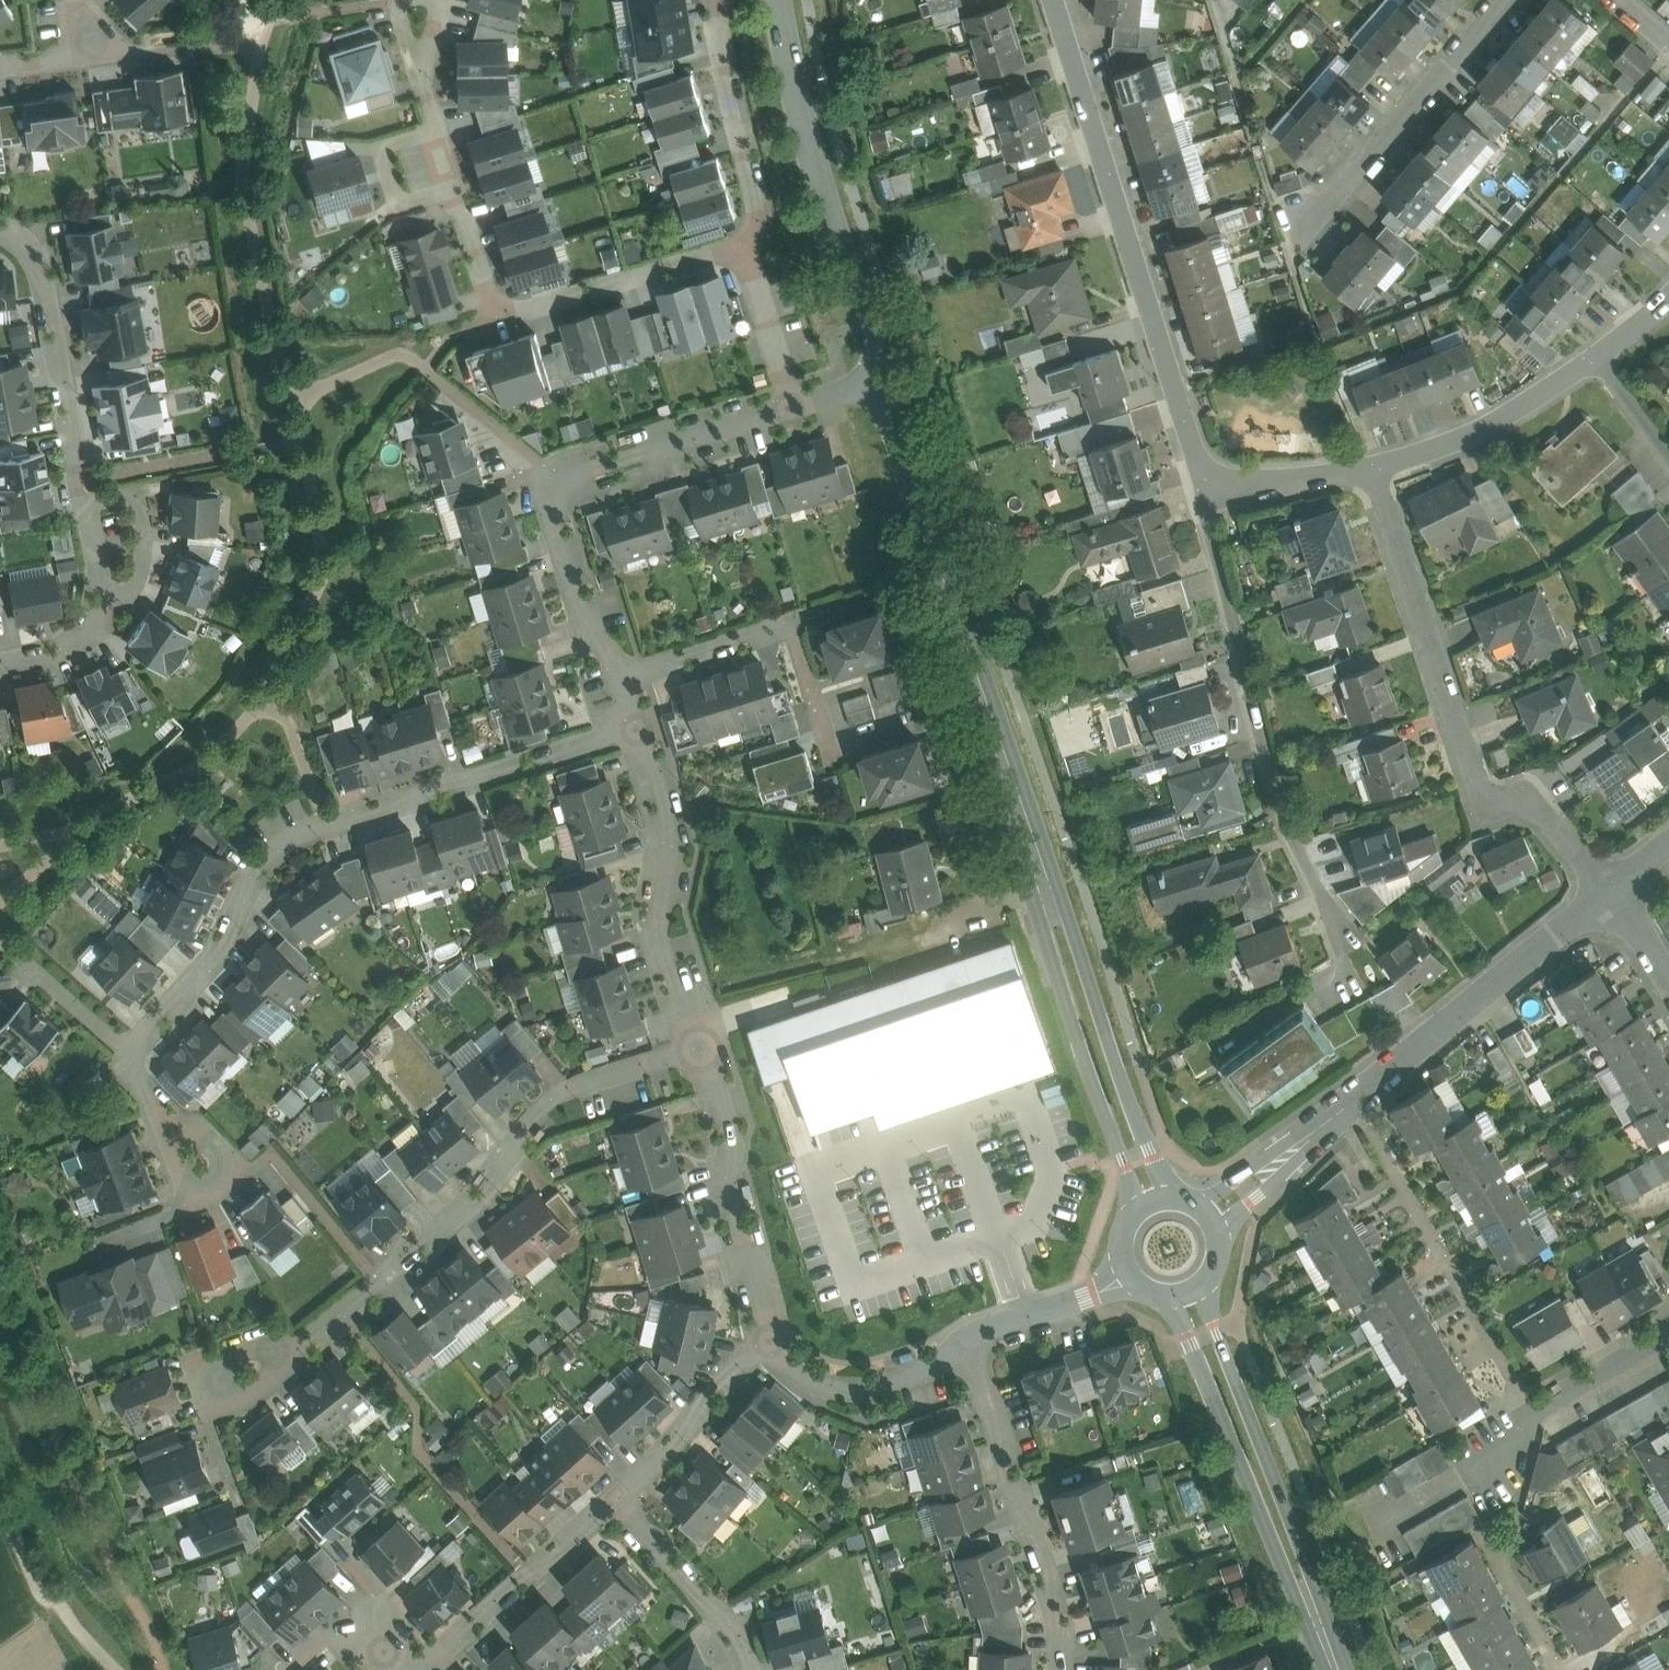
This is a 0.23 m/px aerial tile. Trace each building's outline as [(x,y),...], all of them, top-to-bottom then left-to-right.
[(12,15),(4,0),(0,0),(0,22),(12,15)] [(135,28),(136,27),(136,26),(166,0),(111,0),(135,28)] [(468,4),(481,7),(512,16),(512,15),(516,0),(469,0),(468,4)] [(637,25),(688,16),(686,0),(633,0),(637,25)] [(932,14),(957,6),(963,4),(961,0),(928,0),(932,14)] [(1099,18),(1140,22),(1142,0),(1100,0),(1099,18)] [(1247,9),(1254,0),(1235,0),(1247,9)] [(1288,10),(1297,0),(1276,0),(1288,10)] [(1437,0),(1408,0),(1402,7),(1430,32),(1430,33),(1432,35),(1440,25),(1438,23),(1448,11),(1449,11),(1437,0)] [(1449,11),(1448,11),(1450,13),(1458,3),(1456,1),(1457,0),(1437,0),(1449,11)] [(1561,0),(1555,0),(1550,6),(1552,7),(1542,19),(1541,20),(1570,45),(1588,23),(1561,0)] [(1006,4),(966,17),(975,46),(1015,34),(1006,4)] [(957,6),(932,14),(936,27),(961,19),(957,6)] [(512,16),(481,7),(477,23),(515,33),(520,17),(512,15),(512,16)] [(1430,32),(1402,7),(1383,29),(1411,54),(1413,56),(1422,46),(1419,44),(1430,33),(1430,32)] [(688,16),(637,25),(641,54),(642,55),(673,50),(693,47),(688,16)] [(1570,45),(1541,20),(1542,19),(1539,18),(1531,27),(1533,29),(1523,41),(1523,42),(1551,66),(1570,45)] [(515,33),(477,23),(471,44),(504,44),(504,45),(512,44),(515,33)] [(1159,25),(1142,23),(1141,31),(1143,31),(1141,46),(1157,43),(1159,25)] [(370,25),(333,36),(336,49),(374,37),(370,25)] [(1141,31),(1116,28),(1115,44),(1141,46),(1143,31),(1141,31)] [(1411,54),(1383,29),(1364,51),(1382,67),(1394,77),(1403,68),(1401,66),(1411,54)] [(1015,34),(975,46),(984,75),(1024,63),(1015,34)] [(336,49),(328,51),(344,103),(364,97),(365,96),(390,89),(394,87),(390,73),(383,51),(378,36),(374,37),(336,49)] [(1551,66),(1523,42),(1523,41),(1521,39),(1512,49),(1514,51),(1505,62),(1504,63),(1533,88),(1551,66)] [(1654,61),(1632,42),(1616,61),(1638,79),(1654,61)] [(458,44),(458,75),(504,74),(504,45),(504,44),(471,44),(458,44)] [(1138,47),(1115,55),(1118,67),(1142,59),(1138,47)] [(394,71),(387,49),(383,51),(390,73),(394,71)] [(673,50),(642,55),(641,54),(634,55),(638,78),(646,75),(674,66),(676,66),(673,50)] [(1364,51),(1363,50),(1352,63),(1370,80),(1382,67),(1364,51)] [(1533,88),(1504,63),(1505,62),(1502,61),(1490,75),(1492,77),(1484,87),(1482,85),(1481,86),(1505,107),(1516,116),(1536,91),(1533,88)] [(1154,63),(1115,75),(1124,105),(1164,93),(1154,63)] [(1370,80),(1352,63),(1343,73),(1362,89),(1370,80)] [(674,66),(646,75),(650,87),(678,79),(674,66)] [(180,69),(134,76),(135,86),(106,90),(111,129),(141,125),(141,128),(188,121),(180,69)] [(505,103),(504,74),(458,75),(459,106),(473,105),(505,105),(505,103)] [(650,87),(646,89),(646,90),(655,118),(701,104),(692,74),(678,79),(650,87)] [(638,78),(634,79),(638,92),(646,90),(646,89),(650,87),(646,75),(638,78)] [(1602,91),(1583,75),(1574,85),(1593,101),(1602,91)] [(977,76),(951,84),(955,98),(981,90),(977,76)] [(1369,102),(1340,77),(1320,99),(1349,124),(1349,125),(1351,127),(1359,117),(1357,116),(1369,102)] [(1660,79),(1645,96),(1652,102),(1667,84),(1660,79)] [(1032,88),(992,100),(1001,130),(1041,117),(1032,88)] [(54,98),(45,100),(45,97),(23,101),(23,102),(26,118),(29,117),(30,125),(24,126),(26,141),(27,148),(48,145),(48,149),(65,146),(64,143),(85,140),(82,118),(76,119),(75,111),(78,110),(75,89),(53,92),(54,98)] [(390,89),(365,96),(369,111),(395,103),(390,89)] [(106,90),(92,92),(97,131),(111,129),(106,90)] [(1505,107),(1486,91),(1476,102),(1496,118),(1505,107)] [(1164,93),(1124,105),(1133,133),(1172,120),(1164,93)] [(1349,124),(1320,99),(1302,120),(1330,145),(1330,146),(1332,148),(1341,138),(1339,136),(1349,125),(1349,124)] [(1476,102),(1474,99),(1462,113),(1490,137),(1494,140),(1505,127),(1496,118),(1476,102)] [(0,105),(0,128),(2,145),(26,141),(24,126),(30,125),(29,117),(26,118),(23,102),(0,105)] [(505,105),(473,105),(480,126),(518,115),(514,103),(505,103),(505,105)] [(701,104),(655,118),(664,146),(664,147),(668,146),(696,137),(710,133),(701,104)] [(1462,113),(1459,111),(1451,120),(1454,123),(1444,134),(1444,135),(1471,159),(1490,137),(1462,113)] [(1562,113),(1550,128),(1568,144),(1581,128),(1562,113)] [(518,115),(480,126),(484,139),(514,129),(515,131),(522,128),(518,115)] [(1172,120),(1133,133),(1141,160),(1194,143),(1185,116),(1172,120)] [(1041,117),(1001,130),(1010,159),(1050,147),(1041,117)] [(311,134),(311,118),(298,118),(299,135),(311,134)] [(1330,145),(1302,120),(1282,142),(1313,170),(1323,159),(1320,157),(1330,146),(1330,145)] [(484,139),(470,143),(479,172),(523,159),(515,131),(514,129),(484,139)] [(1471,159),(1444,135),(1444,134),(1441,132),(1433,142),(1435,144),(1425,156),(1453,181),(1471,159)] [(1225,134),(1200,141),(1204,155),(1229,147),(1225,134)] [(696,137),(668,146),(672,158),(676,171),(703,162),(696,137)] [(343,141),(306,139),(314,167),(348,157),(343,141)] [(1194,143),(1141,160),(1149,187),(1189,175),(1202,171),(1194,143)] [(668,146),(664,147),(664,146),(655,149),(660,162),(672,158),(668,146)] [(1453,181),(1425,156),(1422,154),(1414,163),(1417,166),(1406,178),(1435,203),(1453,181)] [(314,167),(308,169),(314,191),(315,191),(316,194),(316,195),(321,209),(346,202),(368,195),(365,186),(362,177),(363,176),(356,155),(348,157),(314,167)] [(672,158),(660,162),(664,176),(672,173),(672,172),(676,171),(672,158)] [(676,171),(672,172),(672,173),(681,201),(727,187),(718,158),(703,162),(676,171)] [(523,159),(479,172),(488,201),(502,197),(532,188),(532,187),(523,159)] [(1005,159),(979,167),(984,180),(990,179),(1009,172),(1005,159)] [(1668,168),(1650,189),(1668,206),(1668,169),(1668,168)] [(891,174),(895,194),(914,190),(910,170),(891,174)] [(1009,172),(990,179),(994,193),(1009,189),(1008,187),(1021,183),(1017,170),(1009,172)] [(1021,183),(1008,187),(1009,189),(1026,245),(1064,233),(1053,200),(1070,195),(1062,170),(1021,183)] [(1299,174),(1274,182),(1278,195),(1303,187),(1299,174)] [(1189,175),(1149,187),(1157,213),(1171,209),(1197,201),(1189,175)] [(1435,203),(1406,178),(1404,176),(1395,185),(1398,188),(1387,199),(1385,197),(1384,198),(1395,208),(1416,225),(1435,203)] [(368,195),(346,202),(351,219),(376,212),(370,194),(368,185),(365,186),(368,195)] [(539,185),(532,187),(532,188),(502,197),(506,210),(543,198),(539,185)] [(727,187),(681,201),(690,230),(690,231),(694,230),(721,221),(736,217),(727,187)] [(1650,189),(1629,214),(1652,233),(1659,239),(1668,227),(1668,206),(1650,189)] [(543,198),(506,210),(510,222),(540,213),(540,214),(548,212),(543,198)] [(1197,201),(1171,209),(1177,227),(1202,219),(1197,201)] [(1223,212),(1229,230),(1258,220),(1253,203),(1223,212)] [(1416,225),(1395,208),(1384,221),(1388,224),(1405,238),(1416,225)] [(109,212),(73,217),(76,232),(111,225),(109,212)] [(510,222),(496,227),(505,256),(549,242),(540,214),(540,213),(510,222)] [(1619,225),(1606,214),(1596,226),(1617,244),(1627,232),(1619,225)] [(1652,233),(1629,214),(1619,225),(1627,232),(1642,245),(1652,233)] [(1202,219),(1177,227),(1182,243),(1208,235),(1222,231),(1217,215),(1202,219)] [(721,221),(694,230),(698,242),(725,233),(721,221)] [(1405,238),(1388,224),(1376,238),(1397,256),(1396,257),(1407,266),(1419,251),(1405,238)] [(76,232),(68,233),(71,250),(70,250),(71,253),(72,253),(74,261),(72,261),(73,264),(74,264),(77,280),(87,279),(117,273),(114,258),(122,256),(118,239),(114,240),(111,225),(76,232)] [(1617,244),(1596,226),(1576,249),(1607,276),(1615,266),(1612,264),(1624,250),(1617,244)] [(690,230),(681,232),(685,246),(698,242),(694,230),(690,231),(690,230)] [(1376,238),(1366,230),(1354,245),(1351,242),(1343,252),(1376,280),(1396,257),(1397,256),(1376,238)] [(433,235),(433,232),(402,242),(415,287),(410,289),(416,310),(419,309),(452,299),(453,299),(439,255),(448,252),(442,232),(433,235)] [(1182,243),(1168,247),(1172,259),(1175,258),(1180,274),(1181,275),(1217,263),(1208,235),(1182,243)] [(549,242),(505,256),(514,285),(528,281),(558,272),(558,270),(549,242)] [(636,245),(626,248),(630,261),(640,258),(636,245)] [(618,264),(613,248),(602,252),(607,267),(618,264)] [(1607,276),(1576,249),(1557,270),(1586,295),(1596,283),(1599,286),(1607,276)] [(1376,280),(1343,252),(1335,261),(1338,264),(1326,278),(1356,304),(1376,280)] [(1076,258),(1006,280),(1013,304),(1038,296),(1048,328),(1093,314),(1076,258)] [(1217,263),(1181,275),(1180,274),(1177,275),(1180,286),(1184,285),(1190,301),(1190,302),(1225,291),(1217,263)] [(558,272),(528,281),(532,294),(569,282),(565,268),(558,270),(558,272)] [(12,305),(13,305),(13,304),(12,304),(10,271),(10,270),(9,270),(8,270),(0,271),(0,306),(12,305)] [(1586,295),(1557,270),(1538,292),(1569,319),(1577,310),(1575,308),(1586,295)] [(117,273),(87,279),(90,291),(119,286),(117,273)] [(720,277),(691,285),(707,339),(735,331),(736,330),(726,298),(720,277)] [(119,286),(90,291),(93,307),(132,300),(129,284),(119,286)] [(691,285),(662,294),(667,308),(678,346),(679,348),(707,339),(691,285)] [(323,296),(314,287),(300,300),(309,309),(323,296)] [(1225,291),(1190,302),(1190,301),(1186,303),(1189,313),(1192,312),(1198,328),(1198,329),(1234,318),(1225,291)] [(1569,319),(1538,292),(1518,315),(1539,334),(1546,341),(1559,327),(1561,328),(1569,319)] [(739,294),(726,298),(736,330),(735,331),(749,327),(739,294)] [(93,307),(92,308),(92,310),(82,312),(88,344),(107,341),(109,355),(111,354),(136,349),(143,348),(138,321),(141,320),(137,299),(132,300),(93,307)] [(419,309),(424,326),(457,316),(452,299),(419,309)] [(1033,327),(1041,325),(1035,302),(1028,304),(1033,327)] [(624,306),(594,315),(608,359),(636,351),(637,350),(628,320),(624,306)] [(667,308),(644,315),(656,352),(678,346),(667,308)] [(1518,315),(1516,314),(1504,327),(1508,330),(1528,347),(1539,334),(1518,315)] [(594,315),(565,324),(569,338),(579,368),(580,368),(608,359),(594,315)] [(644,315),(628,320),(637,350),(636,351),(638,358),(656,352),(644,315)] [(1234,318),(1198,329),(1198,328),(1194,329),(1197,341),(1201,340),(1206,356),(1217,352),(1242,345),(1234,318)] [(10,325),(12,344),(30,342),(28,323),(10,325)] [(1040,330),(1006,341),(1011,356),(1043,347),(1043,346),(1044,346),(1044,345),(1040,330)] [(1528,347),(1508,330),(1498,341),(1518,358),(1528,347)] [(543,355),(536,333),(532,335),(548,389),(553,388),(543,355)] [(532,335),(487,348),(503,403),(548,389),(532,335)] [(569,338),(552,343),(555,352),(564,381),(582,375),(580,368),(579,368),(569,338)] [(1068,338),(1044,345),(1044,346),(1043,346),(1043,347),(1047,360),(1072,352),(1068,338)] [(1466,342),(1437,353),(1452,392),(1463,387),(1462,385),(1480,378),(1466,342)] [(1242,345),(1217,352),(1221,365),(1246,357),(1242,345)] [(487,348),(474,352),(485,388),(503,403),(487,348)] [(1119,348),(1076,362),(1089,405),(1133,391),(1119,348)] [(136,349),(111,354),(113,370),(139,365),(136,349)] [(0,354),(0,368),(10,366),(7,352),(0,354)] [(555,352),(543,355),(553,388),(565,384),(564,381),(555,352)] [(1437,353),(1410,364),(1425,400),(1439,394),(1440,397),(1452,392),(1437,353)] [(0,368),(0,398),(28,393),(22,364),(10,366),(0,368)] [(113,370),(107,371),(110,385),(144,378),(144,379),(148,378),(145,364),(113,370)] [(1410,364),(1384,375),(1399,413),(1411,409),(1410,406),(1425,400),(1410,364)] [(1348,367),(1333,372),(1343,397),(1357,392),(1355,386),(1348,367)] [(1384,375),(1355,386),(1357,392),(1369,423),(1387,415),(1388,418),(1399,413),(1384,375)] [(101,416),(157,405),(155,393),(147,395),(144,379),(144,378),(110,385),(96,387),(101,416)] [(0,398),(0,429),(8,427),(33,422),(28,393),(0,398)] [(157,405),(101,416),(107,445),(146,438),(155,436),(152,420),(160,418),(157,405)] [(401,439),(419,433),(413,415),(395,421),(401,439)] [(458,423),(451,417),(434,423),(436,429),(420,434),(433,475),(441,472),(474,462),(469,448),(470,448),(467,436),(466,436),(462,426),(458,422),(458,423)] [(1618,453),(1590,421),(1558,449),(1550,440),(1549,441),(1553,446),(1533,464),(1551,484),(1555,480),(1558,483),(1559,482),(1568,492),(1582,479),(1586,483),(1602,469),(1619,454),(1618,453)] [(0,429),(0,443),(10,441),(8,427),(0,429)] [(1137,434),(1085,450),(1078,427),(1059,432),(1067,459),(1072,458),(1077,458),(1080,458),(1082,464),(1096,460),(1102,480),(1107,495),(1127,489),(1152,482),(1151,481),(1137,434)] [(159,435),(155,436),(146,438),(148,452),(161,450),(159,435)] [(0,443),(0,459),(11,456),(11,454),(28,451),(26,438),(10,441),(0,443)] [(829,440),(801,449),(817,498),(843,490),(844,490),(836,465),(829,440)] [(801,449),(774,457),(782,482),(789,507),(790,506),(817,498),(801,449)] [(1623,449),(1618,453),(1619,454),(1602,469),(1612,480),(1634,461),(1623,449)] [(11,454),(11,456),(0,459),(0,487),(48,478),(44,451),(29,453),(28,451),(11,454)] [(474,462),(441,472),(447,493),(485,482),(479,460),(474,462)] [(758,461),(742,466),(744,474),(745,474),(754,504),(770,499),(766,487),(758,461)] [(848,462),(836,465),(844,490),(843,490),(845,495),(857,491),(848,462)] [(1656,495),(1638,471),(1613,492),(1629,514),(1656,495)] [(1467,472),(1411,498),(1433,544),(1461,531),(1471,551),(1498,537),(1492,524),(1478,494),(1467,472)] [(744,474),(718,482),(731,525),(758,516),(754,504),(745,474),(744,474)] [(0,487),(0,505),(2,516),(36,510),(54,506),(48,478),(0,487)] [(1152,482),(1127,489),(1131,502),(1162,492),(1158,479),(1151,481),(1152,482)] [(485,482),(447,493),(452,509),(459,507),(459,506),(490,496),(485,482)] [(691,490),(690,490),(700,521),(704,533),(731,525),(718,482),(691,490)] [(782,482),(766,487),(770,499),(775,516),(791,511),(790,506),(789,507),(782,482)] [(689,483),(673,488),(684,525),(700,521),(690,490),(691,490),(689,483)] [(1497,485),(1478,494),(1492,524),(1514,513),(1497,485)] [(195,488),(189,493),(173,492),(170,529),(188,530),(215,530),(216,508),(210,507),(211,497),(204,489),(195,488)] [(684,525),(673,488),(656,493),(659,500),(669,530),(684,525)] [(490,496),(459,506),(459,507),(468,533),(511,520),(502,492),(490,496)] [(1656,495),(1629,514),(1637,525),(1656,511),(1657,512),(1664,507),(1656,495)] [(659,500),(632,508),(645,551),(672,543),(669,530),(659,500)] [(1123,504),(1067,521),(1072,537),(1077,535),(1078,536),(1093,531),(1093,530),(1126,520),(1125,517),(1126,517),(1123,504)] [(1126,517),(1125,517),(1126,520),(1093,530),(1093,531),(1101,555),(1137,544),(1145,573),(1146,574),(1180,563),(1162,506),(1126,517)] [(605,516),(604,517),(614,547),(618,560),(645,551),(632,508),(605,516)] [(603,509),(588,514),(599,551),(614,547),(604,517),(605,516),(603,509)] [(0,516),(0,529),(1,532),(39,524),(36,510),(2,516),(0,516)] [(1339,510),(1301,522),(1300,519),(1294,521),(1295,524),(1282,529),(1290,550),(1291,550),(1290,549),(1307,544),(1317,570),(1308,573),(1308,574),(1355,559),(1339,510)] [(1656,511),(1637,525),(1614,542),(1651,591),(1668,577),(1668,528),(1657,512),(1656,511)] [(511,520),(468,533),(476,560),(489,556),(519,547),(519,546),(511,520)] [(215,530),(188,530),(187,543),(226,545),(227,531),(215,530)] [(519,547),(489,556),(493,571),(517,564),(531,559),(526,544),(519,546),(519,547)] [(217,567),(188,556),(187,558),(180,555),(167,590),(203,604),(217,567)] [(493,571),(480,575),(485,590),(487,590),(487,589),(522,578),(517,564),(493,571)] [(1145,573),(1106,585),(1110,600),(1137,591),(1134,578),(1146,574),(1145,573)] [(1308,573),(1285,581),(1290,595),(1312,587),(1313,587),(1308,574),(1308,573)] [(522,578),(487,589),(487,590),(496,616),(539,603),(530,575),(522,578)] [(53,576),(10,584),(17,620),(60,612),(53,576)] [(1183,577),(1141,590),(1150,617),(1176,609),(1176,610),(1192,605),(1183,577)] [(1651,591),(1668,615),(1668,577),(1651,591)] [(1106,585),(1094,589),(1098,604),(1110,600),(1106,585)] [(1316,600),(1299,605),(1307,627),(1310,637),(1341,627),(1346,643),(1374,633),(1358,586),(1316,600)] [(1290,595),(1281,598),(1285,610),(1299,605),(1316,600),(1312,587),(1290,595)] [(1539,588),(1474,615),(1488,647),(1514,636),(1523,659),(1562,643),(1539,588)] [(200,617),(164,603),(159,617),(164,621),(166,618),(176,625),(174,627),(186,635),(189,630),(195,632),(200,617)] [(539,603),(496,616),(504,642),(504,643),(539,633),(547,630),(539,603)] [(1299,605),(1285,610),(1292,632),(1296,631),(1296,633),(1300,631),(1300,630),(1307,627),(1299,605)] [(1150,617),(1126,624),(1139,667),(1132,669),(1133,671),(1179,657),(1192,653),(1191,652),(1191,651),(1189,651),(1176,610),(1176,609),(1150,617)] [(880,612),(832,627),(839,650),(832,657),(837,672),(893,654),(880,612)] [(159,617),(152,613),(147,620),(144,618),(128,640),(131,643),(130,644),(141,653),(140,655),(162,671),(165,666),(170,670),(186,647),(181,643),(186,636),(186,635),(174,627),(176,625),(166,618),(164,621),(159,617)] [(539,633),(504,643),(504,642),(501,643),(505,659),(543,647),(539,633)] [(543,647),(505,659),(510,673),(540,664),(548,662),(543,647)] [(1204,648),(1191,652),(1192,653),(1179,657),(1183,669),(1205,662),(1208,661),(1204,648)] [(761,662),(723,674),(739,726),(770,717),(778,714),(771,693),(761,662)] [(1183,669),(1177,671),(1183,692),(1201,686),(1201,688),(1212,684),(1205,662),(1183,669)] [(1383,662),(1347,674),(1353,692),(1349,693),(1357,718),(1397,705),(1383,662)] [(510,673),(497,677),(506,704),(549,691),(540,664),(510,673)] [(1334,664),(1307,673),(1311,686),(1339,677),(1334,664)] [(105,666),(98,669),(97,666),(85,672),(86,674),(77,679),(81,687),(98,722),(134,706),(117,670),(109,674),(105,666)] [(898,670),(885,674),(893,699),(906,695),(898,670)] [(723,674),(685,686),(692,707),(701,738),(702,738),(739,726),(723,674)] [(893,699),(885,674),(873,677),(881,702),(893,699)] [(1579,674),(1522,699),(1535,730),(1566,717),(1572,732),(1599,721),(1579,674)] [(50,681),(16,688),(26,739),(67,731),(68,731),(65,714),(61,715),(57,697),(56,698),(53,698),(50,681)] [(1183,692),(1149,702),(1162,745),(1180,740),(1178,734),(1212,723),(1201,688),(1201,686),(1183,692)] [(81,687),(70,692),(85,726),(86,728),(98,722),(81,687)] [(452,725),(441,688),(425,693),(429,706),(430,705),(438,730),(452,725)] [(787,688),(771,693),(778,714),(770,717),(778,741),(788,738),(801,734),(787,688)] [(69,691),(56,697),(56,698),(57,697),(61,715),(65,714),(68,731),(67,731),(68,734),(85,726),(70,692),(69,691)] [(549,691),(506,704),(514,731),(514,732),(544,723),(557,719),(549,691)] [(868,693),(843,701),(847,713),(872,705),(868,693)] [(1655,695),(1637,708),(1647,721),(1651,719),(1665,709),(1655,695)] [(429,706),(403,714),(418,763),(446,755),(438,730),(430,705),(429,706)] [(872,705),(847,713),(851,725),(876,718),(872,705)] [(0,708),(0,743),(12,741),(6,707),(0,708)] [(692,707),(664,715),(676,753),(704,744),(702,738),(701,738),(692,707)] [(1637,708),(1605,731),(1615,745),(1647,721),(1637,708)] [(403,714),(376,722),(379,732),(391,770),(391,772),(418,763),(403,714)] [(1615,745),(1618,750),(1591,769),(1616,804),(1615,805),(1625,820),(1647,804),(1641,796),(1663,781),(1665,784),(1668,781),(1668,747),(1667,745),(1668,744),(1667,743),(1668,742),(1668,730),(1668,728),(1660,733),(1651,719),(1647,721),(1615,745)] [(544,723),(514,732),(514,731),(507,734),(511,749),(549,737),(544,723)] [(379,732),(365,737),(362,726),(361,727),(376,776),(377,776),(377,774),(391,770),(379,732)] [(335,734),(334,735),(344,768),(349,785),(376,776),(361,727),(335,734)] [(334,730),(318,735),(330,772),(344,768),(334,735),(335,734),(334,730)] [(1404,736),(1367,749),(1374,768),(1369,769),(1378,794),(1419,779),(1404,736)] [(778,742),(751,750),(756,766),(793,755),(788,738),(778,741),(778,742)] [(919,739),(863,756),(867,771),(877,773),(884,797),(932,782),(919,739)] [(793,755),(756,766),(765,795),(815,780),(806,751),(793,755)] [(1199,755),(1169,765),(1173,779),(1204,770),(1199,755)] [(1173,779),(1172,779),(1179,802),(1198,796),(1205,820),(1206,822),(1245,810),(1247,809),(1232,761),(1204,770),(1173,779)] [(595,762),(558,773),(564,793),(601,781),(595,762)] [(839,773),(822,777),(824,789),(841,786),(839,773)] [(601,781),(564,793),(572,820),(615,807),(607,780),(601,781)] [(615,807),(572,820),(580,847),(618,836),(623,834),(615,807)] [(228,842),(201,809),(186,837),(221,856),(228,842)] [(478,809),(457,816),(473,867),(493,861),(494,860),(484,829),(478,809)] [(1179,810),(1128,825),(1136,852),(1248,818),(1245,810),(1206,822),(1205,820),(1189,825),(1187,824),(1189,821),(1185,819),(1184,823),(1182,822),(1179,810)] [(457,816),(436,822),(443,842),(452,873),(453,873),(473,867),(457,816)] [(497,826),(484,829),(494,860),(493,861),(495,867),(509,863),(497,826)] [(1396,826),(1353,841),(1367,882),(1370,881),(1388,903),(1414,883),(1409,868),(1410,868),(1402,845),(1396,826)] [(418,850),(411,830),(390,836),(406,887),(426,881),(427,881),(418,850)] [(1433,834),(1402,845),(1410,868),(1409,868),(1414,883),(1424,876),(1443,862),(1433,834)] [(1523,835),(1483,854),(1496,881),(1523,868),(1525,873),(1538,867),(1523,835)] [(390,836),(369,842),(376,863),(386,894),(386,893),(406,887),(390,836)] [(618,836),(580,847),(587,868),(597,865),(625,857),(618,836)] [(186,837),(185,837),(169,867),(215,892),(215,891),(231,862),(221,856),(186,837)] [(925,841),(880,852),(894,905),(895,910),(907,907),(940,899),(925,841)] [(452,873),(443,842),(430,846),(442,883),(455,879),(453,873),(452,873)] [(442,883),(430,846),(418,850),(427,881),(426,881),(428,888),(442,883)] [(1443,862),(1424,876),(1432,887),(1456,869),(1466,861),(1458,851),(1443,862)] [(1217,855),(1152,875),(1153,877),(1163,874),(1171,900),(1236,880),(1243,904),(1244,903),(1272,895),(1273,895),(1260,853),(1220,865),(1217,855)] [(360,856),(343,862),(344,864),(335,870),(355,900),(359,898),(372,894),(363,867),(360,856)] [(386,894),(376,863),(363,867),(372,894),(374,901),(387,897),(386,893),(386,894)] [(587,868),(559,877),(563,889),(601,878),(597,865),(587,868)] [(331,866),(307,883),(333,920),(357,903),(355,900),(335,870),(331,866)] [(157,887),(201,910),(204,912),(215,892),(169,867),(157,887)] [(1456,869),(1432,887),(1444,900),(1467,883),(1456,869)] [(563,889),(557,891),(566,920),(611,907),(612,907),(616,906),(607,876),(601,878),(563,889)] [(1367,882),(1338,892),(1363,923),(1388,903),(1370,881),(1367,882)] [(333,920),(307,883),(282,899),(286,904),(307,935),(309,937),(333,920)] [(105,886),(90,899),(110,922),(121,912),(116,905),(120,902),(105,886)] [(201,910),(157,887),(147,906),(163,915),(161,919),(176,926),(174,930),(190,938),(196,928),(192,926),(201,910)] [(1272,895),(1244,903),(1249,919),(1253,918),(1276,909),(1272,895)] [(307,935),(286,904),(282,907),(282,906),(269,918),(287,936),(296,945),(304,938),(307,935)] [(894,905),(866,912),(871,932),(886,928),(885,922),(909,916),(907,907),(895,910),(894,905)] [(611,907),(566,920),(561,921),(570,949),(600,940),(619,934),(612,907),(611,907)] [(1661,922),(1667,933),(1668,932),(1668,917),(1661,922)] [(1249,919),(1228,927),(1235,945),(1240,943),(1239,941),(1259,934),(1253,918),(1249,919)] [(173,946),(143,919),(127,937),(156,964),(173,946)] [(1287,923),(1269,930),(1270,932),(1260,936),(1259,934),(1239,941),(1240,943),(1251,970),(1273,962),(1278,974),(1302,965),(1287,923)] [(1447,962),(1419,928),(1384,957),(1402,979),(1408,986),(1422,974),(1426,979),(1447,962)] [(127,937),(125,936),(96,969),(129,998),(143,982),(147,986),(157,975),(153,971),(158,965),(156,964),(127,937)] [(296,945),(287,936),(276,947),(303,975),(314,965),(296,945)] [(600,940),(570,949),(562,951),(567,966),(604,954),(600,940)] [(276,947),(270,941),(246,964),(251,969),(251,968),(291,1009),(287,1004),(310,981),(303,975),(276,947)] [(1013,943),(750,1032),(766,1078),(792,1070),(811,1127),(874,1106),(880,1123),(1053,1065),(1023,976),(1024,975),(1013,943)] [(604,954),(567,966),(572,981),(579,979),(579,978),(609,969),(604,954)] [(1568,963),(1549,978),(1557,992),(1595,970),(1590,960),(1580,958),(1570,964),(1568,963)] [(609,969),(579,978),(579,979),(587,1006),(630,993),(621,965),(609,969)] [(291,1009),(251,968),(251,969),(228,991),(238,1002),(266,1030),(267,1032),(291,1009)] [(1595,970),(1557,992),(1571,1017),(1578,1013),(1611,994),(1596,969),(1595,970)] [(1402,979),(1370,996),(1384,1020),(1417,999),(1408,986),(1402,979)] [(1611,994),(1578,1013),(1593,1040),(1599,1036),(1633,1017),(1618,990),(1611,994)] [(630,993),(587,1006),(595,1033),(608,1029),(638,1020),(638,1019),(630,993)] [(16,1010),(0,995),(0,1027),(16,1010)] [(1370,996),(1346,1009),(1359,1033),(1384,1020),(1370,996)] [(27,998),(16,1010),(0,1027),(0,1038),(28,1064),(61,1028),(27,998)] [(266,1030),(238,1002),(227,1013),(255,1041),(266,1030)] [(1306,1004),(1223,1066),(1253,1107),(1336,1045),(1321,1025),(1306,1004)] [(1346,1009),(1321,1025),(1336,1045),(1359,1033),(1346,1009)] [(252,1039),(224,1010),(211,1024),(238,1052),(252,1039)] [(1633,1017),(1599,1036),(1614,1061),(1654,1038),(1640,1013),(1633,1017)] [(638,1020),(608,1029),(612,1044),(650,1032),(645,1017),(638,1019),(638,1020)] [(543,1048),(517,1018),(502,1030),(508,1037),(508,1036),(528,1060),(543,1048)] [(211,1024),(207,1020),(186,1040),(218,1072),(238,1052),(211,1024)] [(1527,1054),(1514,1032),(1503,1038),(1516,1061),(1527,1054)] [(1207,1035),(1183,1048),(1197,1073),(1221,1060),(1207,1035)] [(528,1060),(508,1036),(508,1037),(486,1054),(519,1094),(541,1076),(528,1060)] [(1654,1038),(1614,1061),(1628,1086),(1668,1063),(1654,1038)] [(218,1072),(186,1040),(166,1060),(170,1064),(197,1092),(218,1072)] [(1512,1067),(1499,1045),(1488,1051),(1501,1074),(1512,1067)] [(519,1094),(486,1054),(465,1071),(464,1072),(484,1096),(497,1112),(519,1094)] [(1628,1086),(1643,1111),(1668,1096),(1668,1064),(1668,1063),(1628,1086)] [(197,1092),(170,1064),(157,1076),(185,1104),(197,1092)] [(465,1071),(460,1065),(446,1076),(460,1094),(471,1107),(484,1096),(464,1072),(465,1071)] [(1429,1086),(1390,1108),(1403,1130),(1445,1106),(1438,1093),(1435,1095),(1429,1086)] [(460,1094),(443,1107),(448,1113),(449,1112),(469,1136),(484,1124),(471,1107),(460,1094)] [(1636,1115),(1652,1143),(1657,1140),(1663,1151),(1668,1148),(1668,1096),(1643,1111),(1636,1115)] [(662,1103),(624,1114),(629,1129),(659,1120),(667,1118),(662,1103)] [(1445,1106),(1403,1130),(1415,1151),(1432,1141),(1454,1128),(1449,1119),(1452,1118),(1445,1106)] [(448,1113),(426,1131),(456,1167),(462,1163),(462,1160),(478,1147),(469,1136),(449,1112),(448,1113)] [(1454,1128),(1432,1141),(1435,1148),(1444,1162),(1483,1139),(1478,1130),(1481,1128),(1474,1116),(1454,1128)] [(629,1129),(616,1133),(625,1160),(668,1147),(659,1120),(629,1129)] [(97,1131),(73,1140),(78,1154),(82,1152),(81,1151),(102,1143),(97,1131)] [(456,1167),(426,1131),(403,1150),(402,1150),(417,1169),(432,1187),(433,1187),(437,1187),(444,1181),(445,1177),(456,1167)] [(88,1181),(141,1161),(130,1132),(102,1143),(81,1151),(82,1152),(88,1169),(84,1171),(88,1181)] [(1483,1139),(1444,1162),(1452,1177),(1456,1183),(1499,1158),(1492,1146),(1488,1148),(1483,1139)] [(1432,1141),(1417,1150),(1422,1159),(1429,1155),(1431,1150),(1435,1148),(1432,1141)] [(417,1169),(402,1150),(403,1150),(399,1145),(384,1156),(392,1166),(404,1180),(417,1169)] [(668,1147),(625,1160),(633,1187),(646,1183),(676,1174),(668,1147)] [(1663,1151),(1652,1157),(1665,1180),(1668,1178),(1668,1161),(1663,1151)] [(1665,1180),(1652,1157),(1641,1164),(1654,1187),(1665,1180)] [(1499,1158),(1456,1183),(1459,1189),(1468,1204),(1507,1181),(1502,1173),(1506,1170),(1499,1158)] [(141,1161),(88,1181),(92,1192),(96,1190),(103,1207),(103,1208),(129,1199),(152,1190),(141,1161)] [(1654,1187),(1641,1164),(1629,1171),(1642,1193),(1654,1187)] [(404,1180),(392,1166),(375,1180),(400,1210),(417,1197),(404,1180)] [(1343,1168),(1314,1192),(1321,1205),(1338,1196),(1342,1203),(1347,1201),(1352,1201),(1360,1197),(1354,1186),(1343,1168)] [(676,1174),(646,1183),(650,1198),(656,1196),(688,1186),(683,1171),(676,1174)] [(1642,1193),(1629,1171),(1618,1177),(1631,1200),(1642,1193)] [(371,1175),(339,1201),(371,1240),(383,1230),(386,1233),(397,1224),(395,1221),(403,1214),(400,1210),(375,1180),(371,1175)] [(1442,1178),(1435,1182),(1441,1192),(1456,1183),(1452,1177),(1447,1179),(1442,1178)] [(1631,1200),(1618,1177),(1606,1184),(1619,1206),(1631,1200)] [(1507,1181),(1468,1204),(1477,1220),(1480,1225),(1523,1200),(1516,1189),(1512,1191),(1507,1181)] [(1456,1183),(1441,1192),(1446,1201),(1453,1197),(1455,1192),(1459,1189),(1456,1183)] [(283,1203),(271,1188),(266,1192),(265,1190),(243,1208),(244,1210),(240,1213),(261,1239),(256,1242),(270,1259),(305,1231),(283,1203)] [(583,1219),(560,1190),(546,1201),(571,1231),(583,1221),(583,1219)] [(546,1201),(539,1192),(515,1211),(547,1250),(571,1231),(546,1201)] [(315,1222),(293,1195),(283,1203),(305,1231),(315,1222)] [(650,1198),(626,1206),(631,1221),(638,1218),(660,1211),(656,1196),(650,1198)] [(1321,1205),(1295,1220),(1302,1233),(1306,1231),(1311,1240),(1351,1217),(1342,1203),(1338,1196),(1321,1205)] [(129,1199),(103,1208),(103,1207),(92,1211),(97,1224),(134,1211),(129,1199)] [(1523,1200),(1480,1225),(1484,1232),(1492,1246),(1531,1223),(1526,1214),(1530,1212),(1523,1200)] [(660,1211),(638,1218),(646,1245),(698,1229),(694,1216),(688,1218),(683,1204),(660,1211)] [(547,1250),(515,1211),(491,1230),(498,1238),(523,1270),(547,1250)] [(1351,1217),(1311,1240),(1316,1249),(1313,1251),(1320,1263),(1363,1238),(1359,1231),(1351,1217)] [(1372,1219),(1364,1224),(1363,1229),(1359,1231),(1363,1238),(1378,1229),(1372,1219)] [(1472,1222),(1467,1221),(1460,1225),(1465,1233),(1480,1225),(1477,1220),(1472,1222)] [(1531,1223),(1492,1246),(1500,1261),(1504,1268),(1548,1243),(1540,1231),(1537,1233),(1531,1223)] [(1480,1225),(1465,1233),(1471,1243),(1477,1240),(1480,1234),(1484,1232),(1480,1225)] [(216,1226),(182,1239),(199,1286),(233,1274),(234,1273),(229,1259),(216,1226)] [(698,1229),(646,1245),(654,1272),(678,1265),(700,1258),(696,1244),(702,1242),(698,1229)] [(1378,1229),(1363,1238),(1366,1244),(1371,1241),(1376,1243),(1383,1238),(1378,1229)] [(523,1270),(498,1238),(486,1248),(518,1288),(511,1279),(523,1270)] [(1363,1238),(1320,1263),(1326,1274),(1330,1272),(1335,1282),(1375,1259),(1366,1244),(1363,1238)] [(179,1270),(170,1246),(158,1251),(167,1275),(179,1270)] [(518,1288),(486,1248),(485,1248),(498,1263),(486,1273),(500,1291),(499,1292),(505,1298),(518,1288)] [(1663,1272),(1649,1248),(1638,1255),(1652,1279),(1663,1272)] [(1634,1249),(1607,1264),(1635,1312),(1662,1296),(1652,1279),(1638,1255),(1634,1249)] [(486,1273),(467,1250),(443,1269),(476,1310),(499,1292),(500,1291),(486,1273)] [(131,1260),(131,1261),(139,1282),(150,1278),(153,1286),(169,1279),(167,1275),(158,1251),(131,1260)] [(247,1252),(229,1259),(234,1273),(233,1274),(238,1288),(262,1279),(247,1252)] [(131,1260),(131,1259),(63,1284),(74,1316),(97,1307),(106,1311),(112,1326),(113,1326),(113,1327),(120,1330),(130,1327),(133,1320),(132,1319),(177,1302),(176,1299),(169,1279),(153,1286),(150,1278),(139,1282),(131,1261),(131,1260)] [(1375,1259),(1335,1282),(1340,1290),(1337,1292),(1344,1305),(1365,1294),(1364,1293),(1387,1280),(1383,1273),(1375,1259)] [(1396,1261),(1389,1265),(1387,1271),(1383,1273),(1387,1280),(1402,1271),(1401,1270),(1396,1261)] [(1496,1264),(1491,1263),(1484,1267),(1490,1276),(1504,1268),(1500,1261),(1496,1264)] [(1635,1312),(1607,1264),(1581,1279),(1589,1293),(1602,1317),(1608,1327),(1635,1312)] [(678,1265),(654,1272),(647,1274),(651,1288),(680,1279),(682,1278),(678,1265)] [(476,1310),(443,1269),(419,1288),(438,1311),(452,1329),(453,1328),(476,1310)] [(1387,1280),(1364,1293),(1365,1294),(1369,1302),(1366,1304),(1373,1316),(1416,1291),(1403,1269),(1401,1270),(1402,1271),(1387,1280)] [(179,1270),(167,1275),(169,1279),(176,1299),(188,1294),(179,1270)] [(682,1278),(680,1279),(683,1292),(709,1285),(705,1272),(682,1278)] [(1416,1291),(1373,1316),(1380,1328),(1384,1326),(1388,1334),(1428,1312),(1416,1291)] [(1602,1317),(1589,1293),(1577,1300),(1589,1321),(1591,1324),(1602,1317)] [(715,1309),(670,1298),(664,1323),(709,1333),(715,1309)] [(1577,1300),(1576,1298),(1564,1305),(1577,1328),(1589,1321),(1577,1300)] [(1561,1300),(1522,1322),(1531,1338),(1525,1341),(1535,1358),(1550,1349),(1555,1357),(1573,1346),(1569,1338),(1579,1332),(1564,1305),(1561,1300)] [(452,1329),(438,1311),(426,1321),(446,1345),(459,1335),(453,1328),(452,1329)] [(1428,1312),(1388,1334),(1393,1343),(1390,1345),(1397,1358),(1440,1333),(1428,1312)] [(416,1329),(403,1313),(377,1333),(405,1367),(429,1348),(430,1347),(416,1329)] [(446,1345),(426,1321),(416,1329),(430,1347),(429,1348),(435,1354),(446,1345)] [(709,1333),(664,1323),(658,1347),(664,1349),(697,1356),(703,1358),(709,1333)] [(1440,1333),(1397,1358),(1404,1370),(1408,1368),(1412,1376),(1452,1353),(1440,1333)] [(1093,1352),(1092,1352),(1098,1371),(1108,1401),(1151,1387),(1135,1339),(1093,1352)] [(1091,1346),(1078,1350),(1086,1375),(1098,1371),(1092,1352),(1093,1352),(1091,1346)] [(697,1356),(664,1349),(660,1365),(693,1373),(697,1356)] [(1086,1375),(1078,1350),(1065,1354),(1067,1360),(1074,1379),(1086,1375)] [(1452,1353),(1412,1376),(1418,1386),(1414,1388),(1421,1399),(1464,1374),(1452,1353)] [(339,1358),(286,1401),(298,1415),(308,1407),(329,1433),(371,1399),(347,1368),(339,1358)] [(675,1387),(648,1359),(637,1368),(640,1371),(641,1371),(664,1397),(675,1387)] [(392,1403),(357,1360),(347,1368),(371,1399),(381,1411),(392,1403)] [(1067,1360),(1025,1374),(1040,1422),(1083,1409),(1074,1379),(1067,1360)] [(167,1367),(118,1385),(131,1420),(133,1420),(170,1406),(180,1402),(167,1367)] [(664,1397),(641,1371),(640,1371),(620,1390),(650,1423),(671,1404),(664,1397)] [(1421,1399),(1413,1403),(1430,1432),(1480,1403),(1464,1374),(1421,1399)] [(806,1407),(776,1381),(768,1391),(795,1415),(795,1416),(796,1417),(806,1407)] [(1652,1390),(1665,1413),(1668,1410),(1668,1394),(1663,1383),(1652,1390)] [(768,1391),(764,1388),(744,1411),(775,1438),(795,1416),(795,1415),(768,1391)] [(650,1423),(620,1390),(599,1408),(598,1409),(624,1437),(629,1442),(650,1423)] [(1665,1413),(1652,1390),(1640,1396),(1653,1419),(1656,1418),(1665,1413)] [(1653,1419),(1640,1396),(1629,1403),(1642,1426),(1653,1419)] [(486,1410),(495,1419),(508,1407),(499,1398),(486,1410)] [(1642,1426),(1629,1403),(1617,1409),(1631,1432),(1642,1426)] [(170,1406),(133,1420),(139,1436),(176,1422),(170,1406)] [(624,1437),(598,1409),(599,1408),(598,1407),(586,1418),(600,1434),(612,1447),(624,1437)] [(1631,1432),(1617,1409),(1606,1416),(1619,1439),(1631,1432)] [(274,1410),(243,1435),(267,1465),(298,1441),(286,1425),(274,1410)] [(1656,1418),(1662,1429),(1668,1425),(1668,1410),(1665,1413),(1656,1418)] [(586,1418),(580,1411),(568,1422),(571,1425),(572,1425),(589,1444),(600,1434),(586,1418)] [(775,1438),(744,1411),(724,1434),(727,1437),(755,1461),(755,1460),(775,1438)] [(932,1413),(903,1422),(908,1437),(912,1436),(912,1435),(937,1427),(932,1413)] [(319,1442),(298,1416),(286,1425),(298,1441),(307,1451),(319,1442)] [(1619,1439),(1606,1416),(1595,1422),(1608,1445),(1619,1439)] [(447,1461),(450,1455),(441,1450),(454,1428),(439,1418),(422,1446),(447,1461)] [(937,1427),(912,1435),(912,1436),(921,1462),(971,1447),(962,1419),(937,1427)] [(1595,1422),(1583,1429),(1597,1452),(1608,1445),(1595,1422)] [(589,1444),(572,1425),(571,1425),(551,1444),(585,1483),(607,1464),(589,1444)] [(1635,1445),(1660,1488),(1649,1494),(1662,1516),(1668,1512),(1668,1425),(1662,1429),(1635,1445)] [(177,1429),(140,1443),(146,1459),(183,1445),(177,1429)] [(1597,1452),(1583,1429),(1572,1435),(1585,1458),(1597,1452)] [(1572,1435),(1556,1445),(1569,1468),(1585,1458),(1572,1435)] [(755,1461),(727,1437),(718,1446),(735,1461),(748,1472),(757,1462),(755,1460),(755,1461)] [(183,1445),(146,1459),(147,1461),(151,1459),(157,1474),(152,1476),(161,1500),(210,1481),(195,1440),(183,1445)] [(1426,1449),(1439,1472),(1450,1465),(1437,1443),(1426,1449)] [(585,1483),(551,1444),(529,1463),(537,1471),(563,1501),(564,1502),(585,1483)] [(971,1447),(921,1462),(930,1490),(940,1486),(978,1474),(979,1474),(971,1447)] [(1439,1472),(1426,1449),(1415,1455),(1428,1478),(1439,1472)] [(1126,1452),(1091,1464),(1095,1476),(1130,1465),(1126,1452)] [(725,1472),(705,1455),(686,1477),(725,1511),(744,1490),(725,1472)] [(1428,1478),(1415,1455),(1405,1462),(1418,1484),(1428,1478)] [(748,1472),(735,1461),(725,1472),(744,1490),(746,1492),(756,1480),(748,1472)] [(1418,1484),(1405,1462),(1394,1468),(1407,1490),(1418,1484)] [(1394,1468),(1383,1474),(1396,1497),(1407,1490),(1394,1468)] [(563,1501),(537,1471),(525,1482),(552,1511),(563,1501)] [(362,1472),(324,1506),(327,1510),(319,1518),(318,1519),(331,1534),(341,1525),(347,1532),(385,1498),(362,1472)] [(978,1474),(940,1486),(945,1500),(945,1501),(982,1489),(982,1488),(978,1474)] [(725,1511),(686,1477),(667,1498),(687,1515),(706,1532),(707,1532),(725,1511)] [(1107,1478),(1057,1494),(1073,1545),(1108,1534),(1123,1530),(1107,1478)] [(552,1511),(525,1482),(515,1491),(541,1521),(552,1511)] [(515,1491),(507,1483),(486,1503),(520,1542),(542,1522),(541,1521),(515,1491)] [(982,1489),(945,1501),(945,1500),(934,1503),(943,1531),(968,1524),(993,1515),(984,1488),(982,1488),(982,1489)] [(1481,1518),(1468,1496),(1457,1502),(1470,1525),(1481,1518)] [(232,1501),(191,1517),(204,1551),(244,1536),(245,1536),(238,1516),(232,1501)] [(1470,1525),(1457,1502),(1446,1508),(1459,1531),(1470,1525)] [(319,1518),(307,1505),(296,1515),(323,1544),(333,1535),(331,1534),(318,1519),(319,1518)] [(1459,1531),(1446,1508),(1436,1514),(1449,1537),(1459,1531)] [(250,1511),(238,1516),(245,1536),(244,1536),(249,1551),(253,1549),(261,1542),(250,1511)] [(1449,1537),(1436,1514),(1425,1520),(1438,1543),(1449,1537)] [(706,1532),(687,1515),(678,1525),(701,1545),(710,1535),(707,1532),(706,1532)] [(1564,1516),(1543,1527),(1544,1529),(1543,1530),(1546,1536),(1547,1535),(1550,1539),(1525,1553),(1541,1581),(1566,1567),(1568,1571),(1588,1559),(1564,1516)] [(1438,1543),(1425,1520),(1414,1526),(1427,1549),(1438,1543)] [(397,1523),(365,1552),(390,1579),(400,1570),(422,1550),(397,1523)] [(968,1524),(943,1531),(938,1532),(943,1548),(951,1545),(972,1538),(972,1537),(968,1524)] [(1123,1530),(1108,1534),(1113,1548),(1138,1540),(1133,1526),(1123,1530)] [(1427,1549),(1414,1526),(1403,1533),(1416,1556),(1427,1549)] [(989,1532),(972,1537),(972,1538),(951,1545),(956,1560),(959,1559),(994,1547),(989,1532)] [(1113,1548),(1101,1552),(1105,1565),(1135,1555),(1136,1556),(1142,1554),(1138,1540),(1113,1548)] [(1470,1540),(1430,1563),(1446,1592),(1449,1591),(1449,1590),(1487,1568),(1470,1540)] [(422,1550),(400,1570),(408,1580),(412,1577),(438,1554),(437,1554),(429,1544),(422,1550)] [(994,1547),(959,1559),(968,1585),(1011,1572),(1002,1544),(994,1547)] [(323,1545),(307,1560),(326,1581),(341,1568),(336,1563),(338,1561),(323,1545)] [(438,1554),(412,1577),(420,1587),(445,1565),(446,1566),(451,1562),(441,1551),(437,1554),(438,1554)] [(614,1571),(600,1555),(583,1570),(619,1610),(635,1596),(635,1595),(614,1571)] [(1105,1565),(1084,1571),(1091,1592),(1142,1576),(1136,1556),(1135,1555),(1105,1565)] [(326,1581),(307,1560),(282,1582),(317,1621),(342,1599),(326,1581)] [(650,1591),(624,1563),(614,1571),(635,1595),(635,1596),(639,1601),(650,1591)] [(420,1587),(407,1599),(432,1627),(470,1593),(465,1588),(466,1588),(466,1581),(456,1570),(450,1570),(449,1570),(446,1566),(445,1565),(420,1587)] [(1487,1568),(1449,1590),(1449,1591),(1446,1592),(1462,1619),(1465,1618),(1497,1600),(1503,1597),(1487,1568)] [(619,1610),(583,1570),(567,1585),(581,1601),(603,1625),(603,1624),(619,1610)] [(1011,1572),(968,1585),(976,1613),(1015,1600),(1019,1599),(1011,1572)] [(1142,1576),(1091,1592),(1098,1613),(1119,1606),(1149,1596),(1148,1595),(1142,1576)] [(317,1621),(282,1582),(261,1601),(296,1640),(317,1621)] [(1595,1585),(1556,1608),(1581,1651),(1620,1629),(1595,1585)] [(1149,1596),(1119,1606),(1123,1619),(1151,1610),(1158,1607),(1153,1594),(1148,1595),(1149,1596)] [(1015,1600),(977,1612),(983,1631),(1023,1625),(1015,1600)] [(1497,1600),(1465,1618),(1462,1619),(1457,1622),(1474,1651),(1513,1628),(1497,1600)] [(603,1625),(581,1601),(571,1610),(597,1639),(608,1629),(603,1624),(603,1625)] [(562,1619),(547,1603),(531,1617),(566,1657),(582,1643),(583,1643),(562,1619)] [(281,1635),(255,1606),(242,1618),(268,1646),(281,1635)] [(801,1622),(798,1609),(778,1615),(779,1618),(764,1623),(776,1664),(797,1658),(796,1655),(804,1652),(805,1656),(808,1655),(832,1648),(831,1647),(823,1615),(815,1617),(815,1618),(801,1622)] [(597,1639),(571,1610),(562,1619),(583,1643),(582,1643),(587,1649),(597,1639)] [(1123,1619),(1104,1625),(1112,1651),(1121,1648),(1150,1639),(1159,1636),(1151,1610),(1123,1619)] [(242,1618),(241,1617),(230,1626),(244,1669),(258,1665),(256,1657),(268,1646),(242,1618)] [(531,1617),(514,1632),(529,1648),(548,1669),(552,1669),(566,1657),(531,1617)] [(1023,1625),(983,1631),(983,1651),(984,1651),(984,1650),(1023,1652),(1023,1625)] [(193,1638),(203,1669),(244,1669),(230,1626),(193,1638)] [(1474,1651),(1485,1669),(1507,1669),(1530,1657),(1513,1628),(1474,1651)] [(1150,1639),(1121,1648),(1121,1651),(1121,1665),(1125,1665),(1152,1666),(1152,1647),(1150,1639)] [(831,1647),(832,1648),(808,1655),(812,1669),(835,1669),(849,1666),(844,1649),(843,1644),(831,1647)] [(707,1669),(696,1645),(670,1668),(668,1669),(708,1669),(707,1669)] [(510,1647),(493,1662),(499,1669),(531,1669),(519,1657),(510,1647)] [(529,1648),(519,1657),(531,1669),(548,1669),(529,1648)] [(984,1650),(984,1651),(983,1669),(1029,1669),(1029,1652),(1023,1652),(984,1650)] [(1234,1667),(1235,1669),(1275,1669),(1268,1652),(1234,1667)] [(1507,1669),(1537,1669),(1530,1657),(1507,1669)] [(649,1669),(668,1669),(670,1668),(662,1659),(649,1669)]
